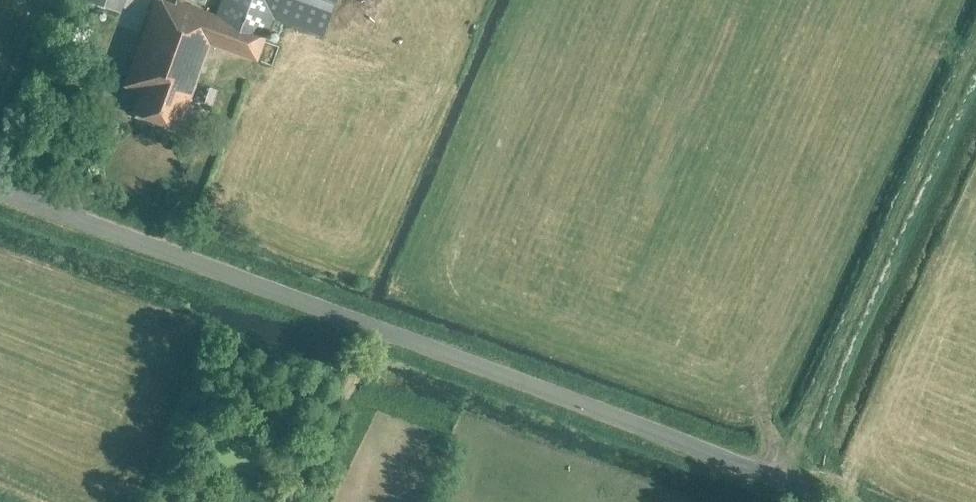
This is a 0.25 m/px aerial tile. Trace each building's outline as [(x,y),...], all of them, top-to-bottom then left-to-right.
[(189,97),(209,43),(256,60),(266,34),(265,33),(271,18),(322,37),(336,0),(222,0),(216,15),(175,0),(174,4),(163,0),(154,0),(123,86),(140,92),(133,112),(175,127),(179,118),(181,119),(189,97)]
